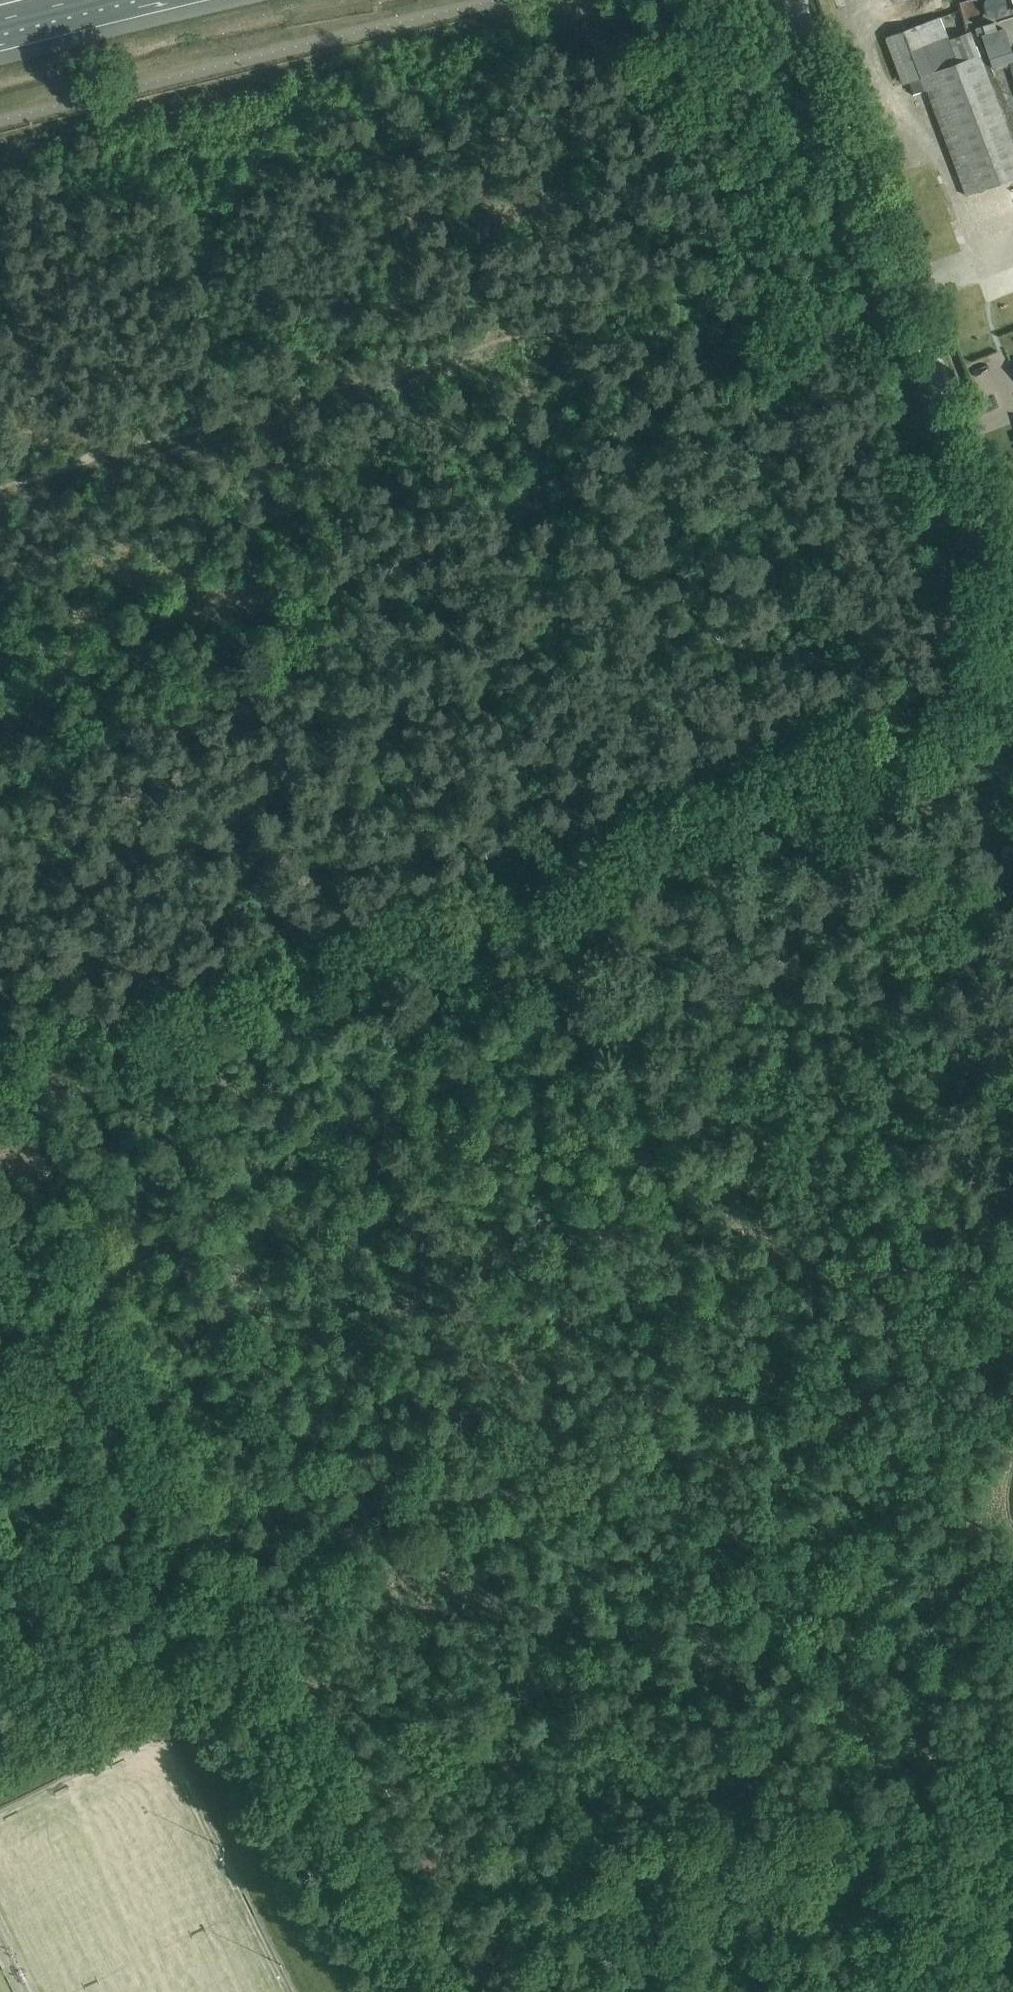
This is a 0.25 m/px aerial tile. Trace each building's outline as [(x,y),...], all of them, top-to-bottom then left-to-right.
[(885,37),(902,83),(909,81),(914,93),(926,88),(966,195),(1012,177),(1012,145),(973,38),(971,33),(948,41),(939,17),(885,37)]
